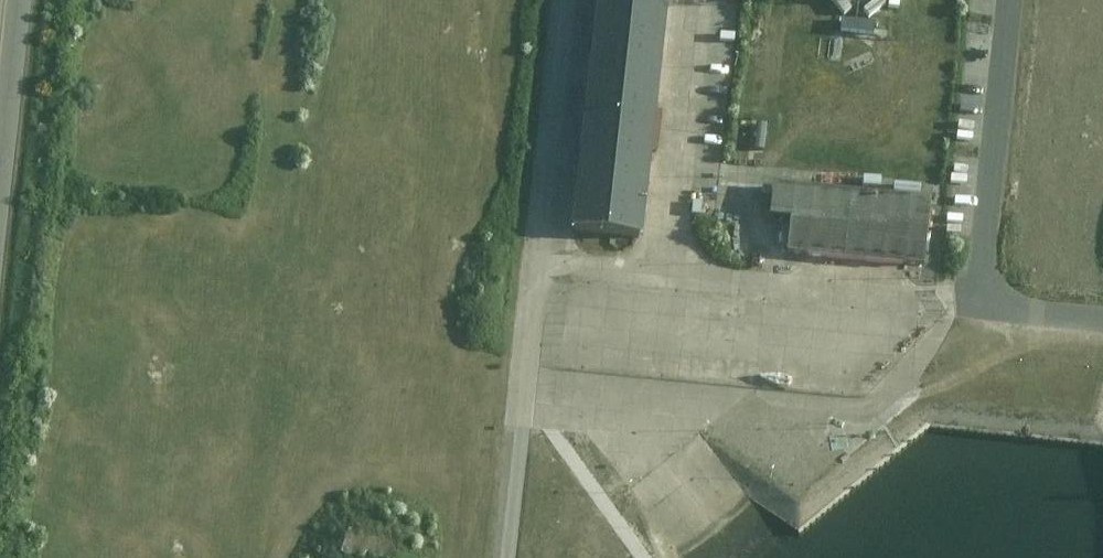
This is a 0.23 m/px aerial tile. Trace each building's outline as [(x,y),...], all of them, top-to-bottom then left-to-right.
[(600,32),(586,157),(578,232),(647,240),(672,0),(603,0),(600,32)] [(850,25),(850,15),(827,15),(826,25),(850,25)] [(847,57),(849,31),(837,31),(835,56),(847,57)] [(871,38),(857,38),(856,50),(871,51),(871,38)] [(935,200),(773,185),(770,221),(793,223),(790,253),(929,265),(935,200)]
